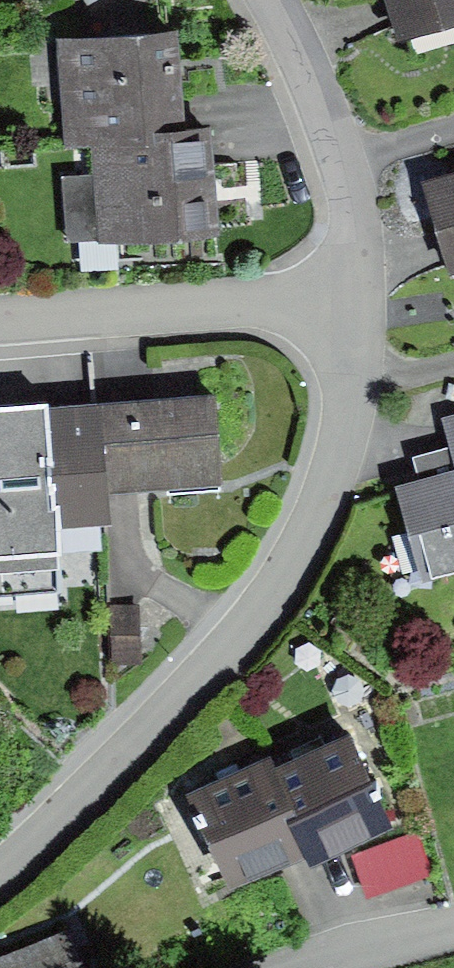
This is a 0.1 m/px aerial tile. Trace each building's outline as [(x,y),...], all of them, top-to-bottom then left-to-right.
[(400,30),(453,13),(453,0),(391,0),(400,30)] [(182,21),(58,32),(67,139),(89,138),(191,129),(182,21)] [(191,129),(89,138),(91,168),(60,171),(65,242),(220,230),(211,128),(191,129)] [(424,174),(449,262),(453,261),(453,166),(424,174)] [(215,394),(103,402),(109,486),(221,478),(215,394)] [(0,409),(0,557),(62,553),(61,525),(111,521),(109,486),(103,402),(0,409)] [(397,476),(424,574),(453,565),(453,408),(442,412),(449,439),(413,449),(418,470),(397,476)] [(144,658),(140,600),(108,601),(111,660),(144,658)] [(404,810),(365,706),(270,745),(311,845),(404,810)] [(311,845),(270,745),(185,779),(226,880),(311,845)] [(416,818),(351,849),(372,893),(437,862),(416,818)] [(0,953),(0,967),(84,967),(68,927),(0,953)]
